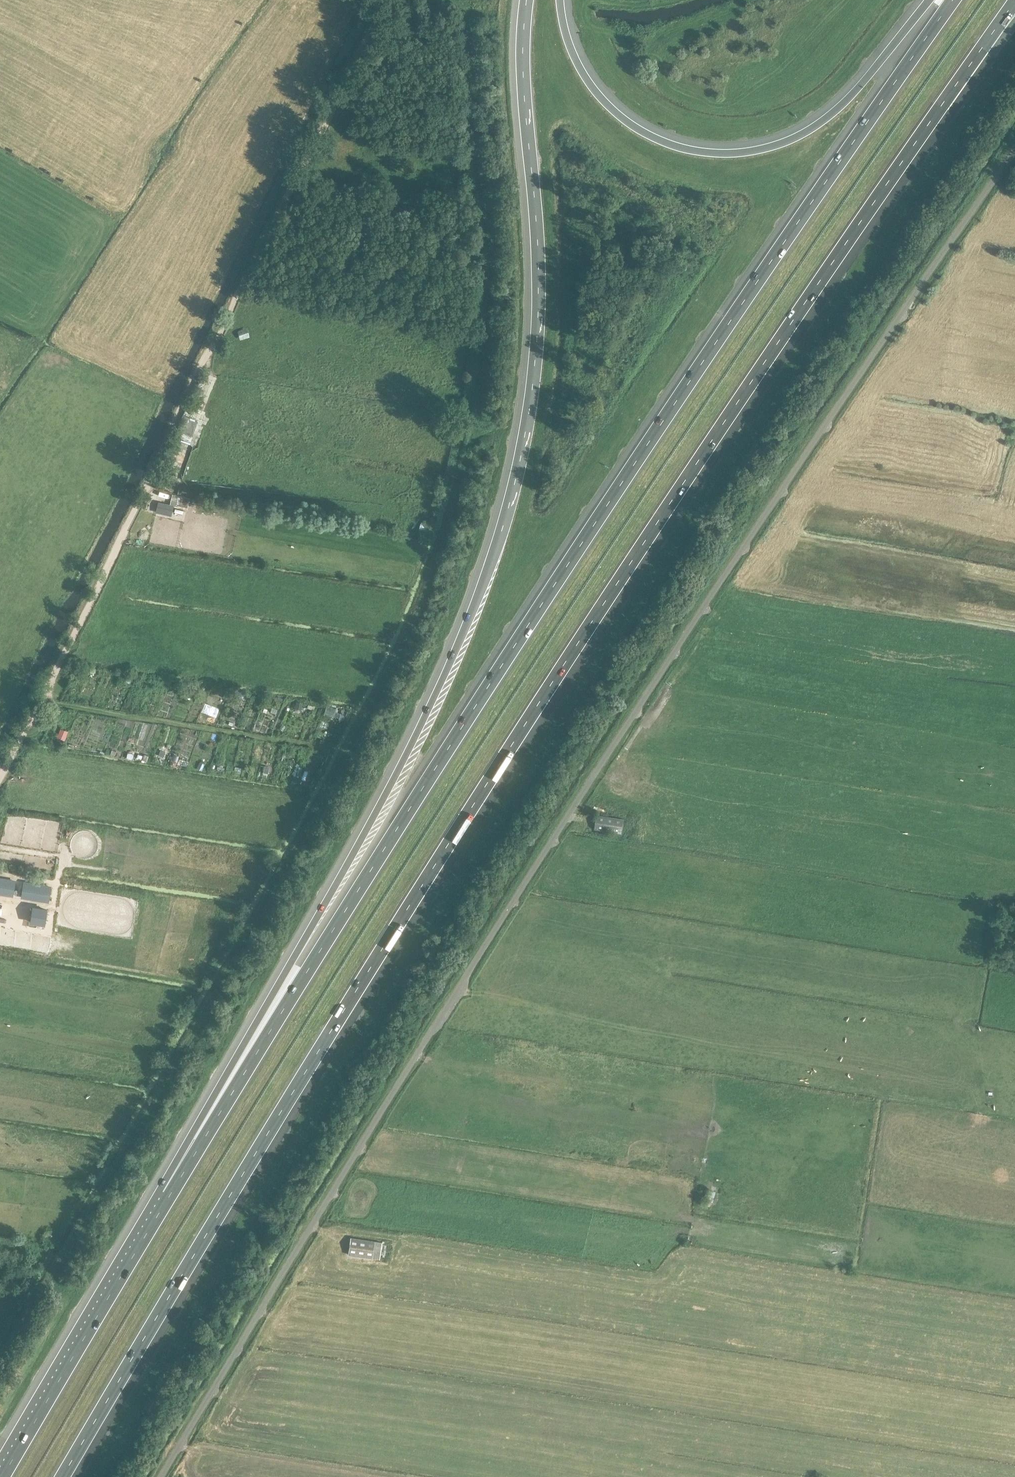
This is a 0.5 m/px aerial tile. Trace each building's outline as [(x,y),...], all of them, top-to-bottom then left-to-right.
[(237,331),(240,340),(249,336),(245,328),(237,331)] [(198,420),(183,414),(174,438),(189,444),(198,420)] [(173,505),(158,502),(155,512),(171,516),(173,505)] [(301,710),(303,703),(296,701),(294,708),(301,710)] [(65,740),(68,732),(60,728),(57,737),(65,740)] [(597,816),(595,830),(623,835),(625,821),(597,816)] [(15,881),(0,879),(0,893),(13,895),(15,881)] [(49,901),(51,887),(23,883),(21,897),(49,901)] [(45,924),(47,910),(32,908),(30,921),(45,924)] [(379,1259),(382,1242),(350,1237),(348,1254),(379,1258),(379,1259)]
